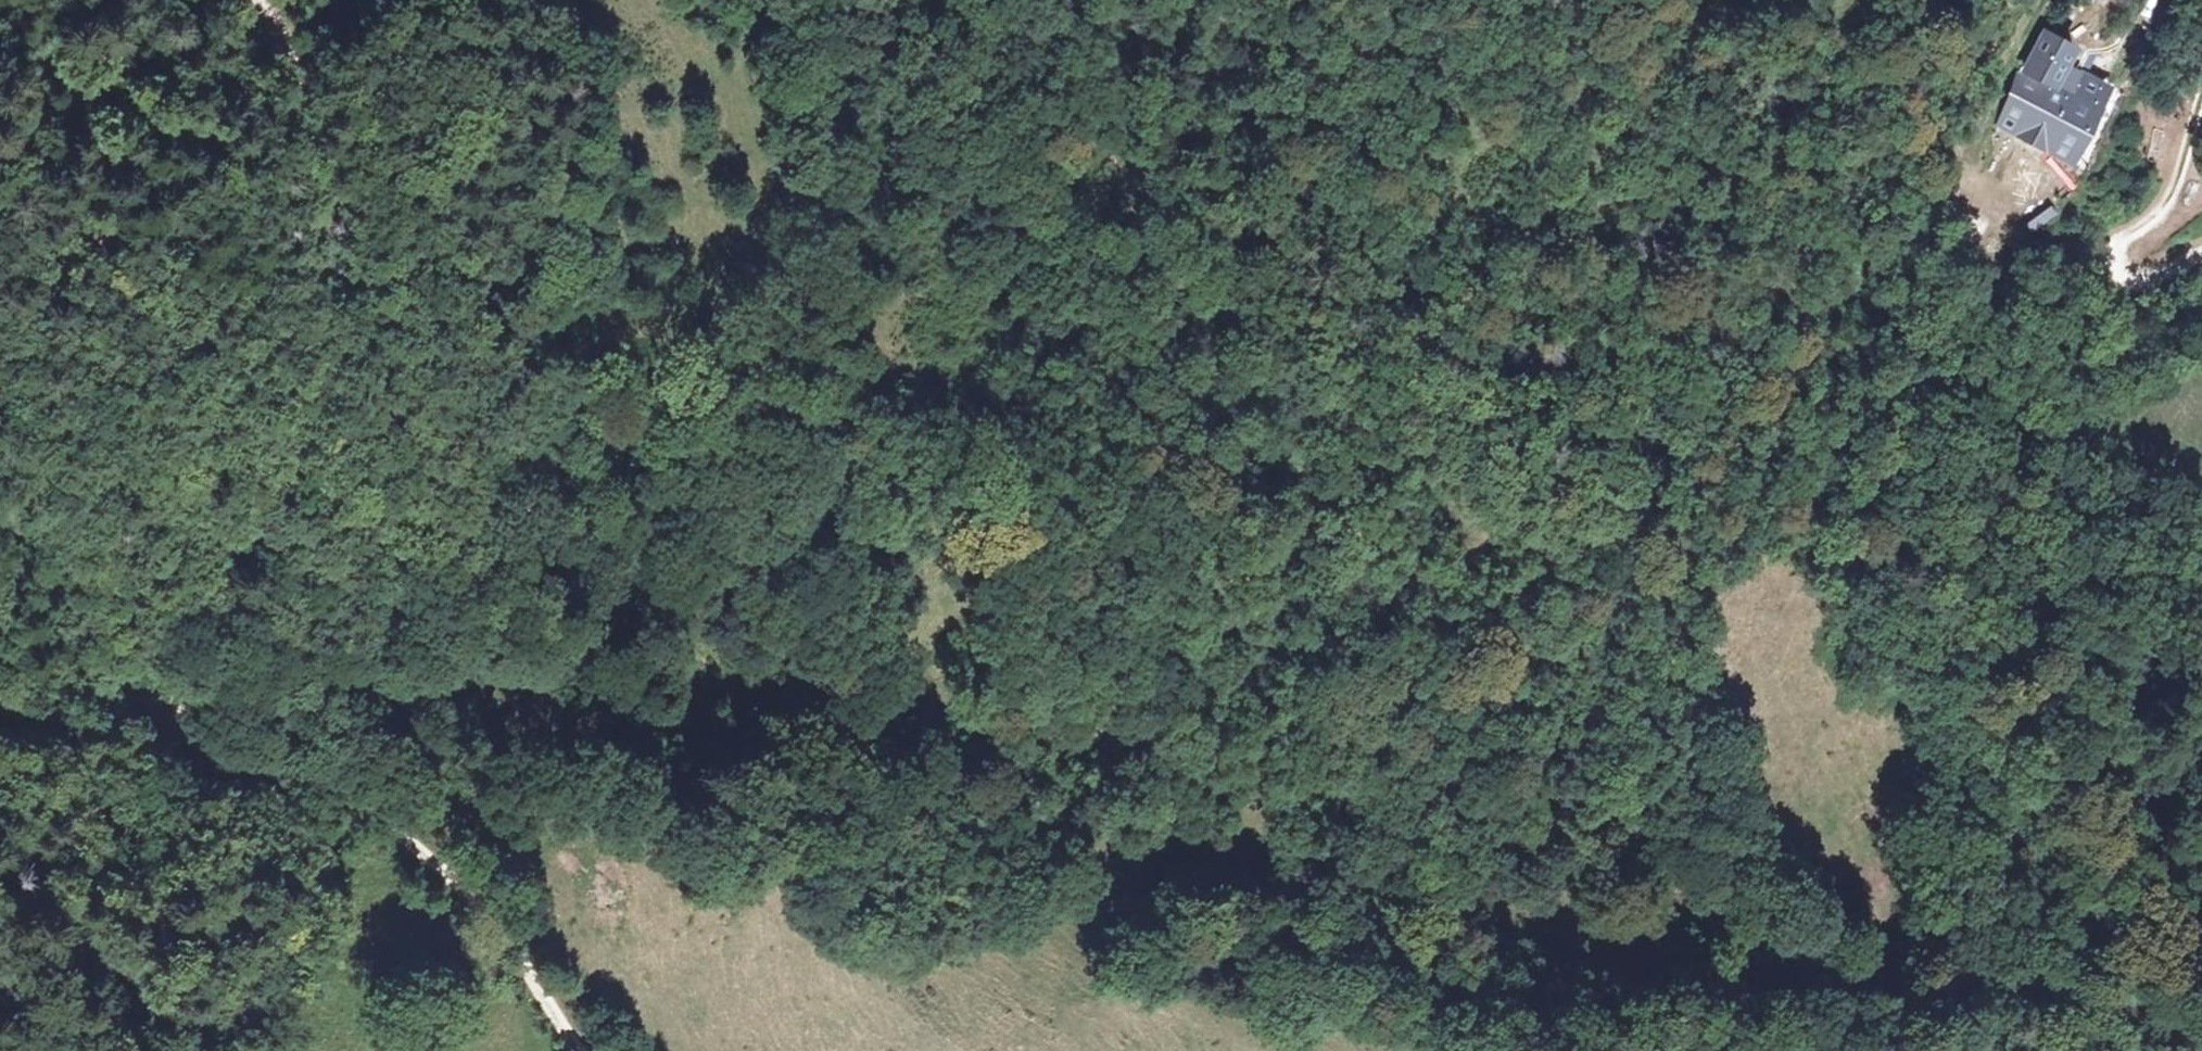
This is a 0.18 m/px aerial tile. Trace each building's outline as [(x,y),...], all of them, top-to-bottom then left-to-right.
[(2051,33),(2028,79),(2010,124),(2077,157),(2106,99),(2064,77),(2079,49),(2051,33)] [(2024,228),(2037,242),(2061,221),(2048,206),(2024,228)]
